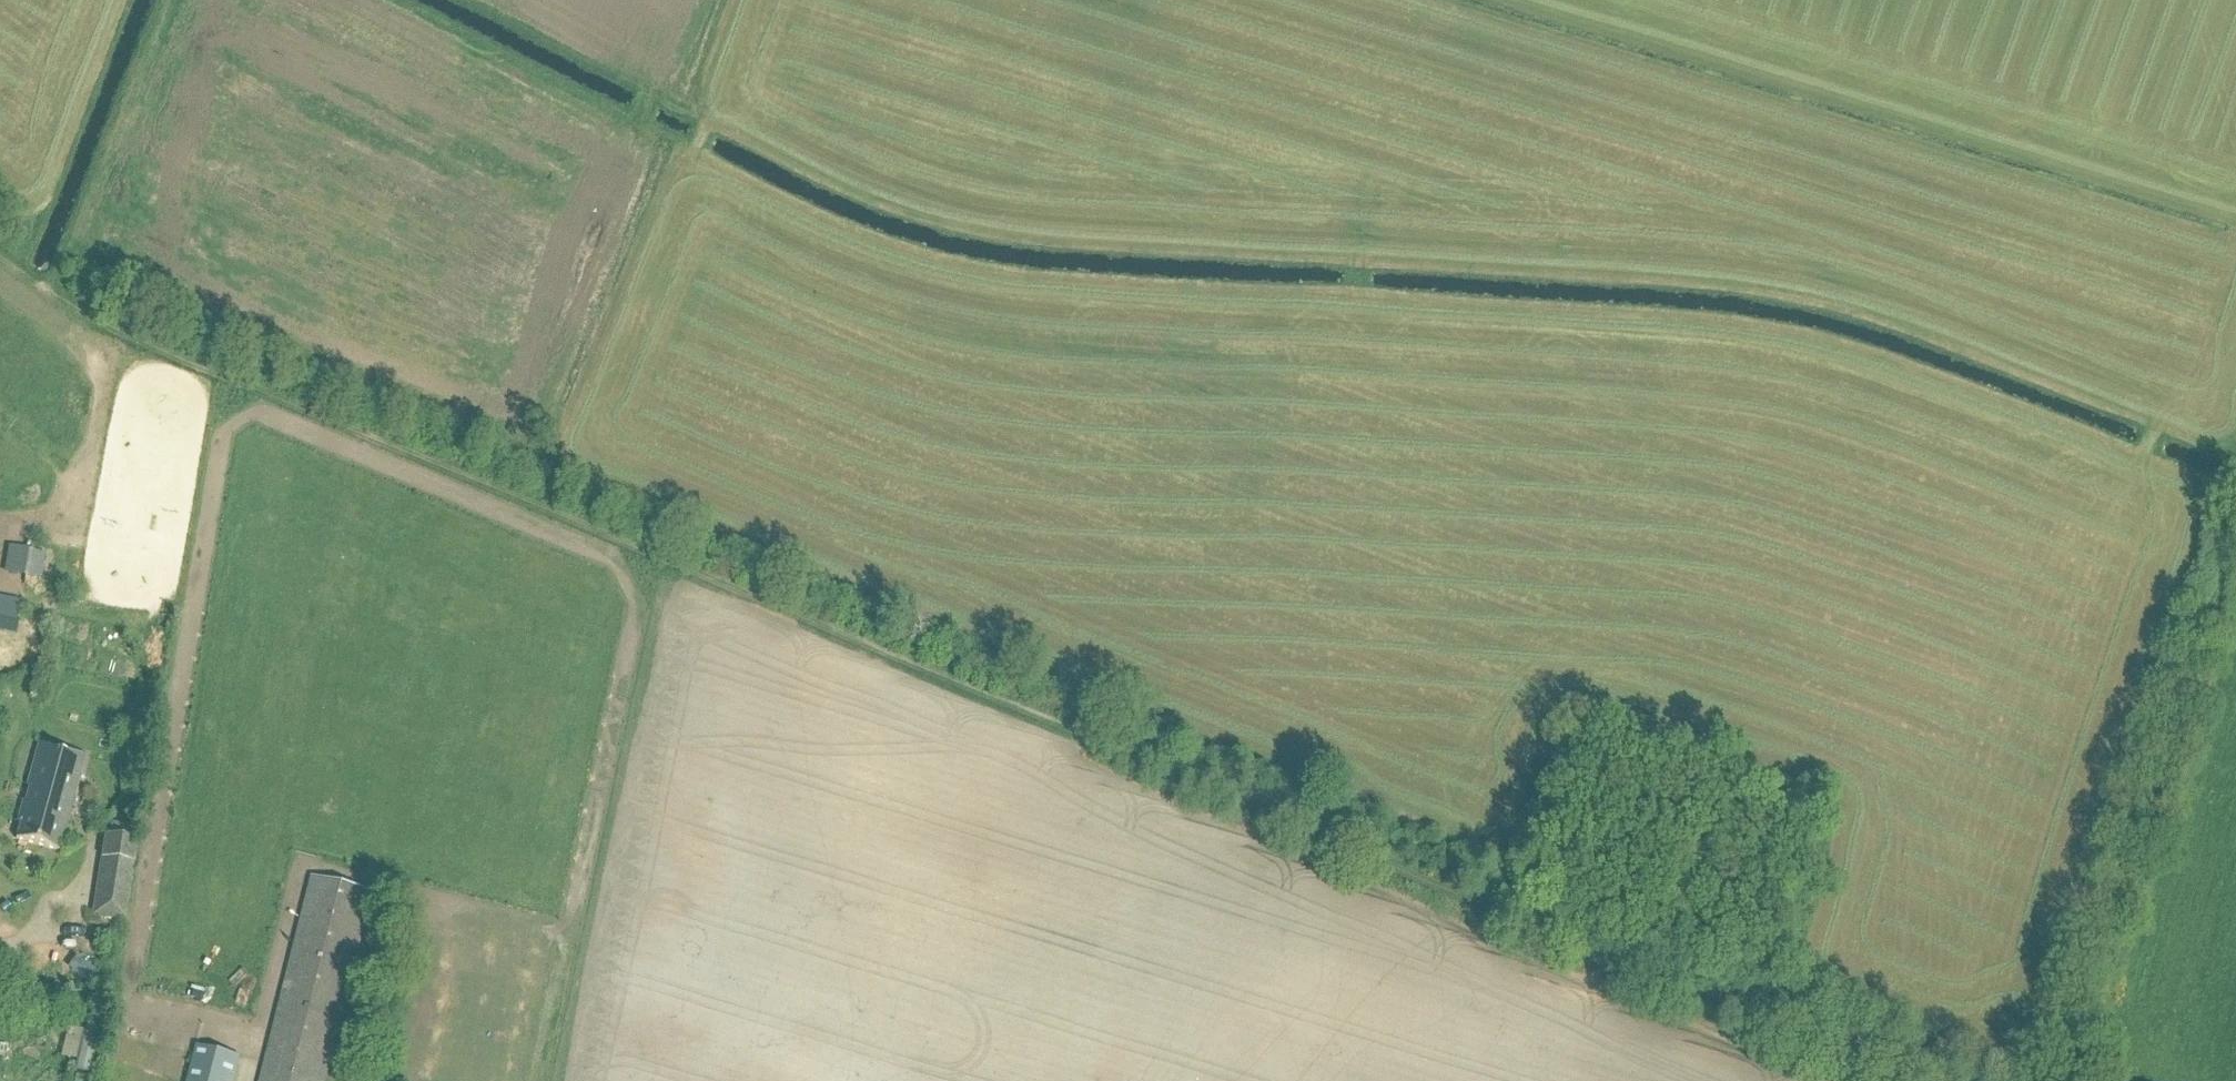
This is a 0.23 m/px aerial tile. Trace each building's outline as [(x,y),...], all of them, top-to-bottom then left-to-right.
[(28,579),(33,549),(7,544),(2,574),(28,579)] [(28,789),(24,804),(22,803),(16,823),(20,824),(15,840),(60,852),(86,757),(38,744),(26,788),(28,789)] [(94,918),(126,924),(140,842),(108,836),(94,918)] [(375,894),(311,878),(261,1080),(328,1080),(375,894)] [(76,1063),(74,1073),(89,1076),(101,1029),(86,1025),(84,1033),(76,1063)] [(242,1059),(195,1047),(187,1080),(237,1080),(242,1059)]
